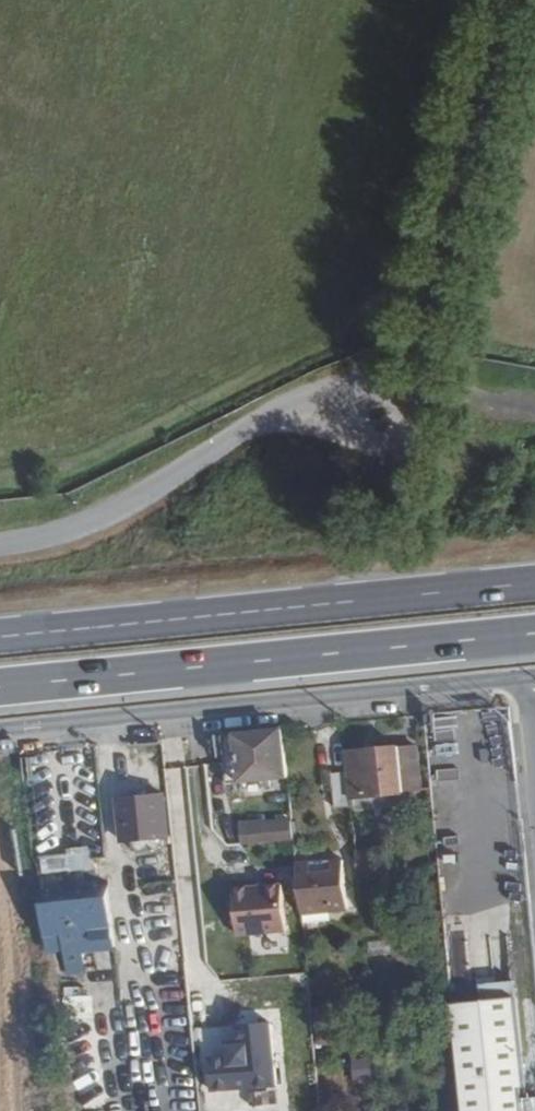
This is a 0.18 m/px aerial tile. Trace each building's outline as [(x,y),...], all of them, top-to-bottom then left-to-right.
[(288,780),(283,731),(222,737),(226,787),(288,780)] [(420,790),(417,749),(399,751),(399,748),(344,753),(346,774),(349,800),(404,795),(404,791),(420,790)] [(349,800),(346,774),(331,775),(334,810),(350,809),(349,800)] [(171,838),(166,796),(119,799),(123,844),(171,838)] [(287,818),(236,820),(236,844),(288,842),(287,818)] [(38,867),(86,864),(85,850),(37,854),(38,867)] [(377,873),(375,851),(355,853),(357,875),(377,873)] [(348,911),(343,861),(296,865),(301,915),(348,911)] [(112,916),(109,885),(87,888),(88,901),(78,902),(77,896),(42,899),(47,951),(63,950),(66,976),(86,973),(83,951),(115,948),(112,916)] [(281,933),(276,890),(217,896),(220,939),(281,933)] [(88,997),(61,998),(61,1020),(89,1018),(88,997)] [(517,1000),(453,1006),(464,1110),(523,1110),(521,1091),(526,1091),(517,1000)] [(216,1097),(279,1090),(272,1029),(241,1032),(243,1051),(231,1052),(232,1063),(212,1065),(216,1097)]
